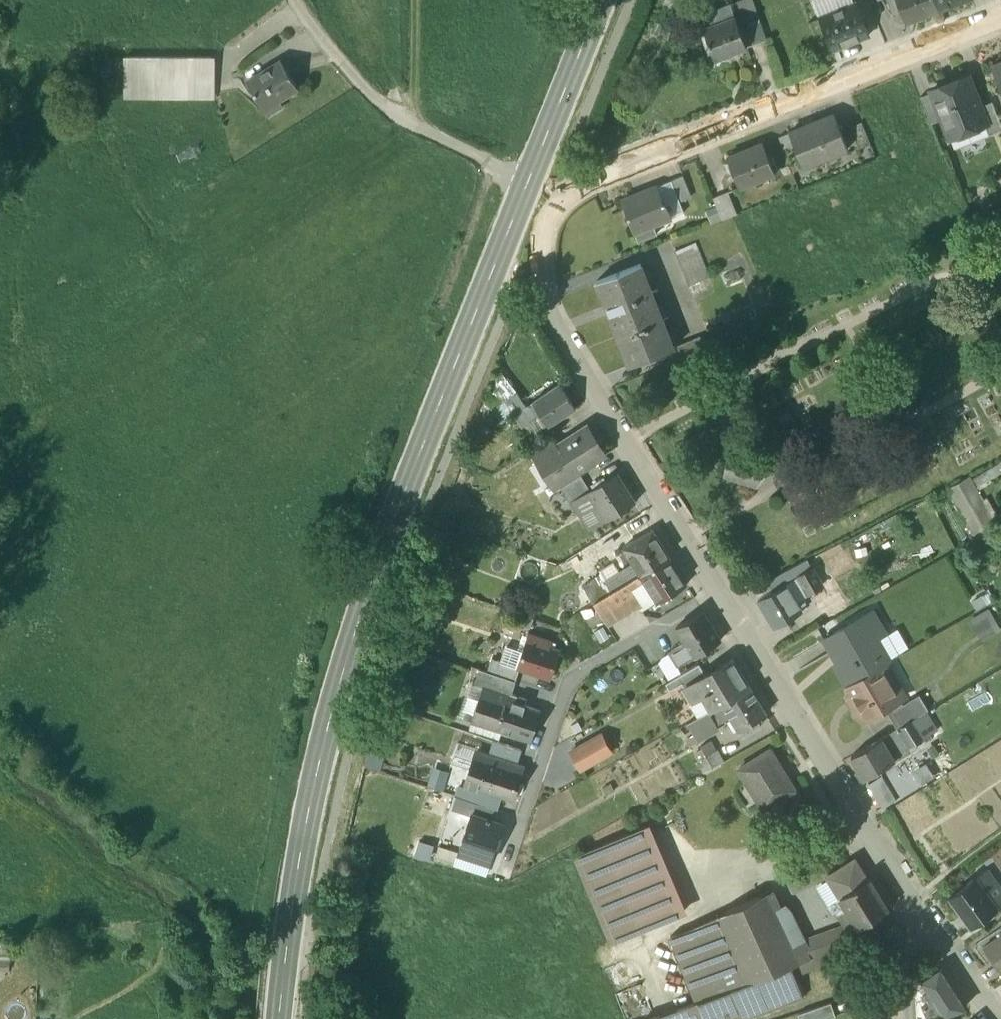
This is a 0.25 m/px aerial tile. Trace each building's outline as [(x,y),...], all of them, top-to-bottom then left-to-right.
[(747,46),(768,38),(754,0),(736,0),(730,2),(736,15),(747,46)] [(820,16),(854,2),(853,0),(814,0),(820,16)] [(905,20),(938,8),(935,0),(898,0),(905,20)] [(938,8),(959,0),(935,0),(938,8)] [(697,14),(703,28),(736,15),(730,2),(697,14)] [(854,2),(820,16),(832,46),(866,32),(854,2)] [(747,46),(736,15),(703,28),(714,59),(747,46)] [(115,79),(132,79),(132,56),(115,56),(115,79)] [(132,79),(167,80),(168,56),(132,56),(132,79)] [(213,57),(168,56),(167,80),(212,80),(213,57)] [(282,60),(248,81),(264,109),(299,88),(282,60)] [(992,66),(1000,89),(1000,62),(992,66)] [(963,83),(955,86),(954,82),(952,82),(932,90),(943,118),(950,137),(952,136),(950,130),(963,125),(964,127),(969,129),(985,123),(987,122),(980,105),(968,75),(962,78),(961,79),(963,83)] [(167,80),(132,79),(131,96),(212,96),(212,80),(167,80)] [(932,91),(921,96),(931,123),(943,118),(932,91)] [(992,101),(980,105),(987,122),(985,123),(990,134),(1000,130),(1000,123),(992,101)] [(834,114),(789,132),(802,166),(823,158),(821,153),(844,143),(846,148),(848,147),(834,114)] [(861,120),(850,124),(860,147),(870,143),(861,120)] [(762,142),(727,156),(739,188),(760,179),(759,176),(772,171),(773,173),(775,173),(762,142)] [(681,174),(669,179),(677,201),(690,195),(681,174)] [(669,179),(656,184),(663,200),(665,199),(671,215),(681,211),(677,201),(669,179)] [(656,184),(644,189),(645,192),(623,201),(635,231),(653,224),(653,222),(671,215),(665,199),(663,200),(656,184)] [(728,190),(713,196),(722,219),(737,213),(728,190)] [(669,258),(686,302),(703,295),(685,252),(669,258)] [(641,262),(598,279),(630,364),(675,346),(641,262)] [(561,383),(534,401),(542,414),(548,424),(576,406),(561,383)] [(534,401),(514,414),(521,426),(542,414),(534,401)] [(560,445),(542,457),(542,458),(559,484),(579,472),(577,468),(604,450),(589,427),(560,445)] [(554,436),(530,450),(537,461),(542,458),(542,457),(560,445),(554,436)] [(860,436),(841,446),(849,461),(868,450),(872,443),(868,436),(860,436)] [(755,456),(728,455),(726,475),(752,482),(755,456)] [(589,488),(598,502),(608,517),(635,500),(618,471),(589,488)] [(581,474),(563,486),(569,495),(586,483),(581,474)] [(952,487),(982,542),(1000,531),(1000,526),(973,475),(952,487)] [(586,483),(569,495),(580,514),(598,502),(589,488),(586,483)] [(652,528),(624,545),(626,549),(623,551),(626,556),(629,554),(634,561),(642,574),(670,556),(652,528)] [(642,574),(628,582),(633,591),(640,587),(637,582),(644,577),(658,600),(686,582),(670,556),(642,574)] [(634,561),(615,572),(623,585),(628,582),(642,574),(634,561)] [(595,602),(623,585),(615,572),(611,566),(583,582),(595,602)] [(817,571),(804,578),(811,590),(823,582),(817,571)] [(640,602),(638,603),(642,610),(658,600),(644,577),(637,582),(640,587),(633,591),(640,602)] [(791,581),(762,598),(778,625),(808,608),(791,581)] [(608,622),(638,603),(640,602),(633,591),(628,582),(623,585),(595,602),(608,622)] [(971,600),(976,609),(987,603),(982,595),(971,600)] [(873,608),(825,636),(838,661),(835,663),(846,684),(881,663),(884,661),(872,639),(886,631),(873,608)] [(982,640),(1000,630),(1000,629),(989,609),(969,619),(982,640)] [(704,610),(677,627),(685,641),(693,655),(721,638),(704,610)] [(552,641),(529,633),(523,651),(507,646),(502,661),(518,666),(517,667),(520,668),(551,679),(561,650),(550,646),(552,641)] [(693,655),(685,641),(673,649),(681,662),(693,655)] [(751,687),(731,655),(705,671),(685,683),(684,684),(693,700),(704,693),(713,708),(722,703),(751,687)] [(502,661),(492,658),(488,671),(516,681),(520,668),(517,667),(518,666),(502,661)] [(700,662),(679,674),(684,681),(685,683),(705,671),(700,662)] [(881,663),(846,684),(852,694),(853,693),(859,702),(857,703),(855,710),(859,716),(866,718),(900,697),(881,663)] [(516,681),(488,671),(480,668),(475,684),(483,687),(484,685),(512,694),(516,681)] [(684,681),(679,674),(665,682),(670,689),(684,681)] [(512,694),(484,685),(483,687),(472,721),(531,741),(541,711),(524,705),(526,699),(512,694)] [(722,703),(730,717),(738,730),(739,729),(743,736),(762,725),(758,718),(767,712),(751,687),(722,703)] [(888,710),(897,726),(925,708),(927,706),(918,691),(888,710)] [(713,708),(709,710),(717,725),(730,717),(722,703),(713,708)] [(925,708),(897,726),(882,735),(896,758),(917,747),(915,743),(938,728),(925,708)] [(686,738),(691,746),(720,730),(717,725),(709,710),(687,722),(694,734),(686,738)] [(570,751),(580,770),(612,752),(602,734),(570,751)] [(896,758),(882,735),(850,756),(858,769),(854,771),(859,780),(896,758)] [(694,752),(699,760),(717,749),(711,739),(700,746),(701,748),(694,752)] [(381,763),(385,745),(376,743),(372,761),(381,763)] [(698,760),(705,771),(725,760),(718,748),(717,749),(699,760),(698,760)] [(770,748),(739,768),(764,808),(795,789),(770,748)] [(511,761),(478,750),(467,784),(477,788),(477,787),(502,795),(511,798),(521,770),(510,766),(511,761)] [(926,760),(912,766),(917,780),(932,774),(926,760)] [(428,783),(443,787),(448,769),(433,765),(428,783)] [(895,798),(880,773),(867,781),(881,806),(895,798)] [(502,795),(477,787),(477,788),(472,801),(495,808),(497,809),(502,795)] [(895,803),(907,831),(940,816),(937,809),(938,809),(934,799),(917,806),(912,796),(895,803)] [(472,801),(471,800),(467,813),(472,815),(472,814),(491,820),(495,808),(472,801)] [(491,820),(472,814),(472,815),(460,851),(491,861),(503,824),(491,820)] [(687,912),(650,823),(573,856),(611,944),(687,912)] [(815,852),(783,867),(793,890),(829,875),(815,852)] [(857,858),(829,876),(850,910),(841,916),(847,926),(857,922),(859,926),(860,926),(888,908),(857,858)] [(977,874),(947,895),(970,927),(999,905),(977,874)] [(775,909),(769,912),(761,895),(727,911),(735,928),(727,931),(750,981),(792,965),(800,962),(794,949),(775,909)] [(727,911),(671,936),(698,1001),(750,981),(727,931),(735,928),(727,911)] [(847,926),(798,944),(799,947),(794,949),(800,962),(837,948),(867,936),(860,926),(859,926),(857,922),(847,926)] [(984,943),(1000,967),(1000,931),(984,943)] [(800,962),(792,965),(796,973),(840,956),(837,948),(800,962)] [(698,1001),(647,1018),(741,1018),(804,997),(792,965),(750,981),(698,1001)] [(916,984),(918,1018),(932,1018),(965,1007),(940,969),(916,984)] [(799,1013),(800,1018),(821,1018),(835,1014),(831,1002),(799,1013)]
